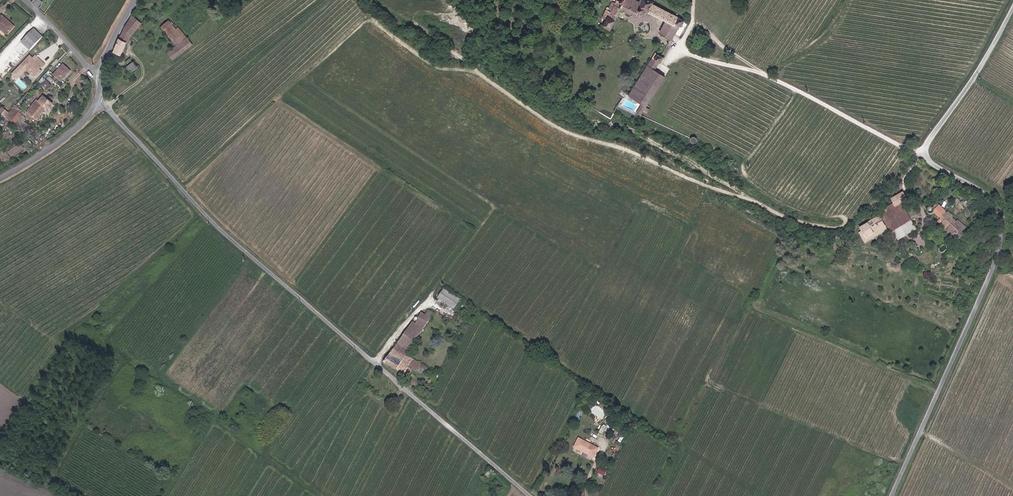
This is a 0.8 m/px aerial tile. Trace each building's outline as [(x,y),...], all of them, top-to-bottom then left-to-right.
[(614,2),(611,1),(607,8),(611,11),(603,24),(609,28),(622,6),(639,16),(643,10),(645,10),(646,9),(648,8),(667,19),(660,32),(670,38),(678,24),(681,26),(684,20),(651,1),(652,0),(615,0),(614,2)] [(6,37),(12,29),(6,25),(8,23),(0,17),(0,32),(6,37)] [(131,23),(140,28),(142,24),(130,18),(129,22),(131,23)] [(125,32),(133,36),(135,37),(140,28),(131,23),(129,28),(127,26),(125,32)] [(162,30),(170,39),(177,33),(170,24),(162,30)] [(21,40),(30,49),(43,36),(34,27),(21,40)] [(177,33),(170,39),(178,49),(187,41),(179,31),(177,33)] [(123,36),(131,40),(133,36),(125,32),(123,36)] [(131,40),(123,36),(116,54),(123,57),(131,40)] [(188,42),(169,57),(174,64),(193,48),(188,42)] [(33,57),(30,55),(22,64),(28,69),(36,76),(39,72),(41,73),(43,70),(40,68),(41,66),(43,67),(46,63),(35,54),(33,57)] [(657,58),(655,57),(631,93),(643,101),(642,104),(647,107),(664,78),(653,71),(655,68),(652,67),(657,58)] [(652,67),(655,68),(660,60),(657,58),(652,67)] [(128,66),(132,71),(138,65),(134,61),(128,66)] [(71,69),(64,62),(55,73),(62,79),(71,69)] [(21,76),(28,69),(22,64),(14,73),(14,74),(13,76),(17,79),(21,75),(21,76)] [(123,65),(115,72),(119,76),(127,69),(123,65)] [(666,75),(655,68),(653,71),(664,78),(666,75)] [(54,103),(44,95),(39,100),(29,112),(35,118),(46,105),(49,108),(54,103)] [(26,110),(29,112),(39,100),(37,98),(26,110)] [(6,115),(5,115),(8,118),(15,110),(13,108),(10,111),(8,111),(6,115)] [(15,110),(8,118),(13,123),(20,115),(15,110)] [(699,135),(699,134),(697,132),(695,131),(693,131),(692,132),(691,134),(690,135),(690,136),(691,139),(693,141),(695,141),(697,140),(698,139),(699,137),(699,135)] [(904,225),(910,221),(901,205),(905,201),(900,192),(888,200),(891,205),(902,226),(904,225)] [(900,227),(902,226),(891,205),(878,212),(880,215),(866,224),(867,225),(859,230),(865,239),(874,234),(872,231),(885,224),(892,233),(900,227)] [(928,208),(925,208),(923,209),(922,210),(922,212),(922,213),(923,215),(924,216),(926,216),(928,216),(929,214),(930,212),(930,210),(929,209),(928,208)] [(946,233),(951,236),(953,234),(958,237),(962,232),(958,230),(961,225),(952,219),(950,221),(938,212),(933,219),(935,221),(934,223),(936,224),(935,225),(946,233)] [(904,225),(909,234),(916,229),(910,221),(904,225)] [(900,227),(906,236),(909,234),(904,225),(902,226),(900,227)] [(900,227),(892,233),(893,235),(898,242),(906,236),(900,227)] [(955,242),(958,237),(953,234),(951,236),(946,233),(944,236),(949,240),(950,239),(955,242)] [(898,242),(893,235),(889,238),(894,245),(898,242)] [(458,298),(451,308),(466,319),(473,310),(458,298)] [(430,318),(422,328),(419,326),(389,366),(408,378),(412,371),(422,376),(426,369),(410,359),(423,341),(429,334),(437,323),(430,318)] [(250,392),(245,397),(253,403),(257,398),(250,392)] [(584,441),(580,449),(600,459),(604,451),(584,441)] [(598,472),(605,475),(607,471),(600,467),(598,472)]
